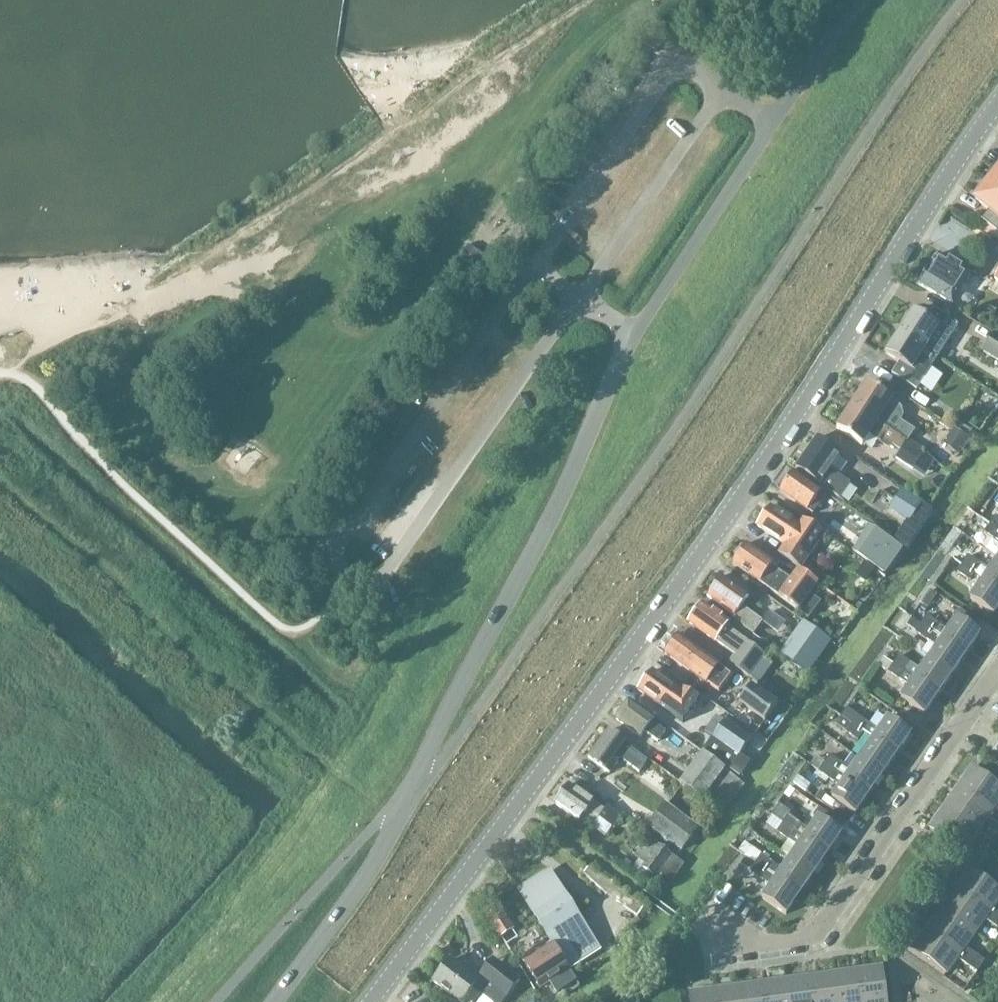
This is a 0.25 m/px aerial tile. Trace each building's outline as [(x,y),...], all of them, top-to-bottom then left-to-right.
[(996,165),(985,179),(997,189),(997,167),(996,165)] [(985,179),(973,193),(977,196),(975,199),(994,215),(987,224),(997,233),(997,189),(985,179)] [(468,246),(459,257),(482,274),(491,262),(468,246)] [(952,304),(970,274),(937,254),(918,284),(952,304)] [(994,278),(989,288),(997,294),(997,272),(994,278)] [(898,333),(924,349),(931,339),(943,347),(958,325),(933,309),(926,321),(912,312),(898,333)] [(918,360),(924,349),(898,333),(885,353),(899,362),(891,374),(916,390),(930,368),(918,360)] [(997,362),(997,338),(993,335),(982,352),(997,362)] [(851,406),(906,442),(913,431),(898,422),(899,421),(901,415),(900,408),(896,404),(891,401),(892,400),(866,383),(851,406)] [(922,453),(906,442),(851,406),(836,428),(862,445),(871,431),(900,450),(895,457),(912,468),(922,453)] [(817,438),(796,468),(839,498),(849,483),(830,470),(841,454),(817,438)] [(910,474),(925,484),(936,467),(921,458),(910,474)] [(783,480),(784,483),(779,491),(812,514),(826,494),(793,471),(789,476),(786,475),(783,480)] [(909,522),(922,503),(901,489),(888,508),(909,522)] [(802,519),(798,525),(770,506),(756,526),(784,545),(778,554),(801,569),(825,534),(802,519)] [(997,531),(997,517),(995,516),(989,524),(997,531)] [(989,524),(983,533),(997,542),(997,531),(989,524)] [(861,541),(853,552),(882,573),(901,547),(877,530),(866,545),(861,541)] [(818,584),(799,569),(786,586),(778,580),(779,579),(767,571),(773,563),(746,543),(732,563),(759,583),(759,582),(771,590),(779,596),(778,597),(798,612),(818,584)] [(997,559),(990,569),(968,555),(962,564),(974,572),(984,579),(997,589),(997,560),(997,559)] [(968,580),(974,572),(962,564),(956,572),(968,580)] [(753,634),(762,621),(741,606),(748,596),(721,576),(706,596),(733,615),(731,618),(753,634)] [(997,607),(997,589),(984,579),(969,599),(992,615),(997,607)] [(763,654),(745,642),(746,642),(726,627),(729,622),(702,603),(687,622),(715,642),(734,655),(729,663),(748,676),(763,654)] [(926,615),(920,625),(965,655),(979,635),(970,629),(976,621),(958,609),(952,617),(956,619),(948,630),(926,615)] [(806,672),(829,641),(803,622),(780,653),(806,672)] [(928,659),(951,675),(965,655),(920,625),(915,633),(936,647),(928,659)] [(679,634),(664,653),(705,683),(719,664),(679,634)] [(914,679),(937,695),(951,675),(928,659),(921,669),(898,655),(893,664),(892,665),(914,679)] [(883,657),(878,665),(887,672),(909,686),(900,699),(923,715),(937,695),(914,680),(892,665),(893,664),(883,657)] [(652,670),(637,690),(662,708),(680,722),(697,698),(678,685),(676,688),(652,670)] [(738,702),(741,704),(764,721),(776,704),(750,686),(738,702)] [(657,742),(664,731),(651,722),(653,719),(629,701),(616,719),(640,737),(644,732),(657,742)] [(841,716),(864,733),(870,724),(847,707),(841,716)] [(864,733),(841,716),(835,724),(858,741),(864,733)] [(873,739),(896,755),(910,735),(887,719),(873,739)] [(729,769),(750,740),(723,722),(703,750),(729,769)] [(647,761),(633,751),(627,747),(628,745),(608,730),(587,758),(607,773),(619,758),(638,772),(647,761)] [(677,766),(684,743),(672,739),(665,762),(677,766)] [(859,759),(882,775),(896,755),(873,739),(859,759)] [(743,783),(724,769),(692,745),(686,752),(696,759),(679,783),(719,813),(743,783)] [(868,794),(882,775),(859,759),(851,770),(830,755),(824,762),(823,763),(845,778),(868,794)] [(823,763),(824,762),(816,757),(810,767),(817,772),(840,786),(832,798),(820,790),(814,799),(840,816),(845,808),(854,815),(868,794),(845,778),(823,763)] [(646,798),(658,774),(643,766),(631,790),(646,798)] [(997,817),(997,808),(994,805),(997,800),(997,787),(971,768),(957,788),(997,817)] [(607,805),(604,810),(568,784),(554,804),(579,822),(581,820),(591,827),(598,817),(613,828),(622,816),(607,805)] [(957,788),(944,808),(976,831),(986,817),(997,825),(997,817),(957,788)] [(681,849),(697,826),(665,803),(649,825),(681,849)] [(779,804),(770,815),(826,855),(840,835),(832,828),(837,820),(819,808),(813,816),(817,819),(809,830),(788,815),(791,812),(779,804)] [(966,845),(976,831),(944,808),(930,828),(976,860),(980,854),(966,845)] [(790,859),(813,875),(826,855),(803,839),(782,824),(776,832),(798,847),(790,859)] [(684,864),(682,862),(649,836),(634,855),(645,864),(636,876),(652,889),(659,881),(666,887),(684,864)] [(760,855),(755,864),(776,878),(799,894),(813,875),(790,859),(782,870),(760,855)] [(785,914),(799,894),(776,878),(754,864),(749,872),(771,886),(762,899),(785,914)] [(997,921),(997,912),(991,908),(997,898),(997,891),(969,870),(954,891),(997,921)] [(551,943),(568,970),(599,950),(551,874),(520,893),(551,943)] [(997,926),(997,921),(954,891),(941,910),(973,933),(983,919),(997,928),(997,926)] [(964,947),(973,933),(941,910),(927,930),(980,967),(984,961),(964,947)] [(976,972),(980,967),(927,930),(913,950),(946,973),(956,958),(976,972)] [(539,988),(568,970),(551,943),(522,961),(539,988)] [(519,980),(492,960),(479,977),(479,978),(477,981),(450,960),(433,983),(458,1001),(462,1001),(472,989),(481,995),(489,985),(505,998),(519,980)] [(861,1001),(885,1001),(881,968),(857,971),(861,1001)] [(857,971),(833,975),(836,1001),(861,1001),(857,971)] [(833,975),(809,978),(812,1001),(836,1001),(833,975)] [(809,978),(785,981),(788,1001),(812,1001),(809,978)] [(785,981),(762,984),(764,1001),(788,1001),(785,981)] [(762,984),(738,988),(740,1001),(764,1001),(762,984)] [(716,1001),(740,1001),(738,988),(714,991),(716,1001)] [(714,991),(690,994),(691,1001),(716,1001),(714,991)]
